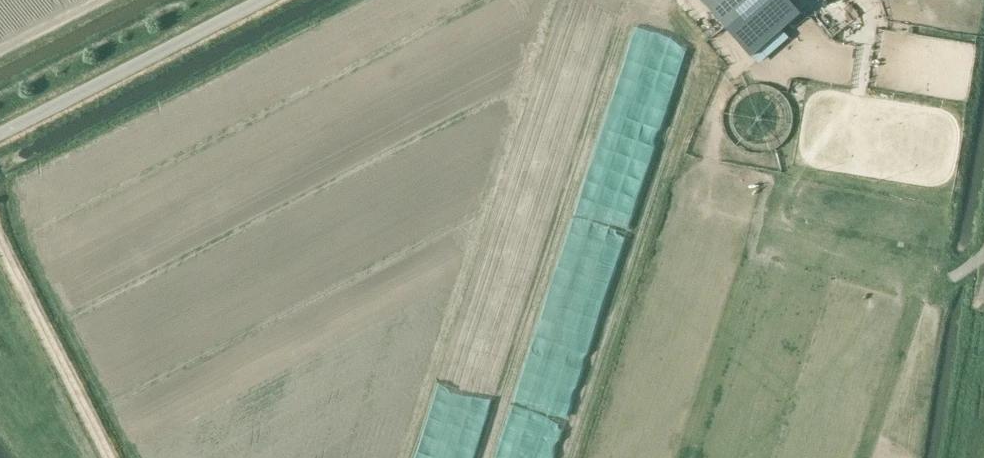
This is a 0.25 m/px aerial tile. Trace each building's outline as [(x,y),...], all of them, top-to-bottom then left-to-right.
[(750,56),(800,13),(788,0),(701,0),(750,56)]
